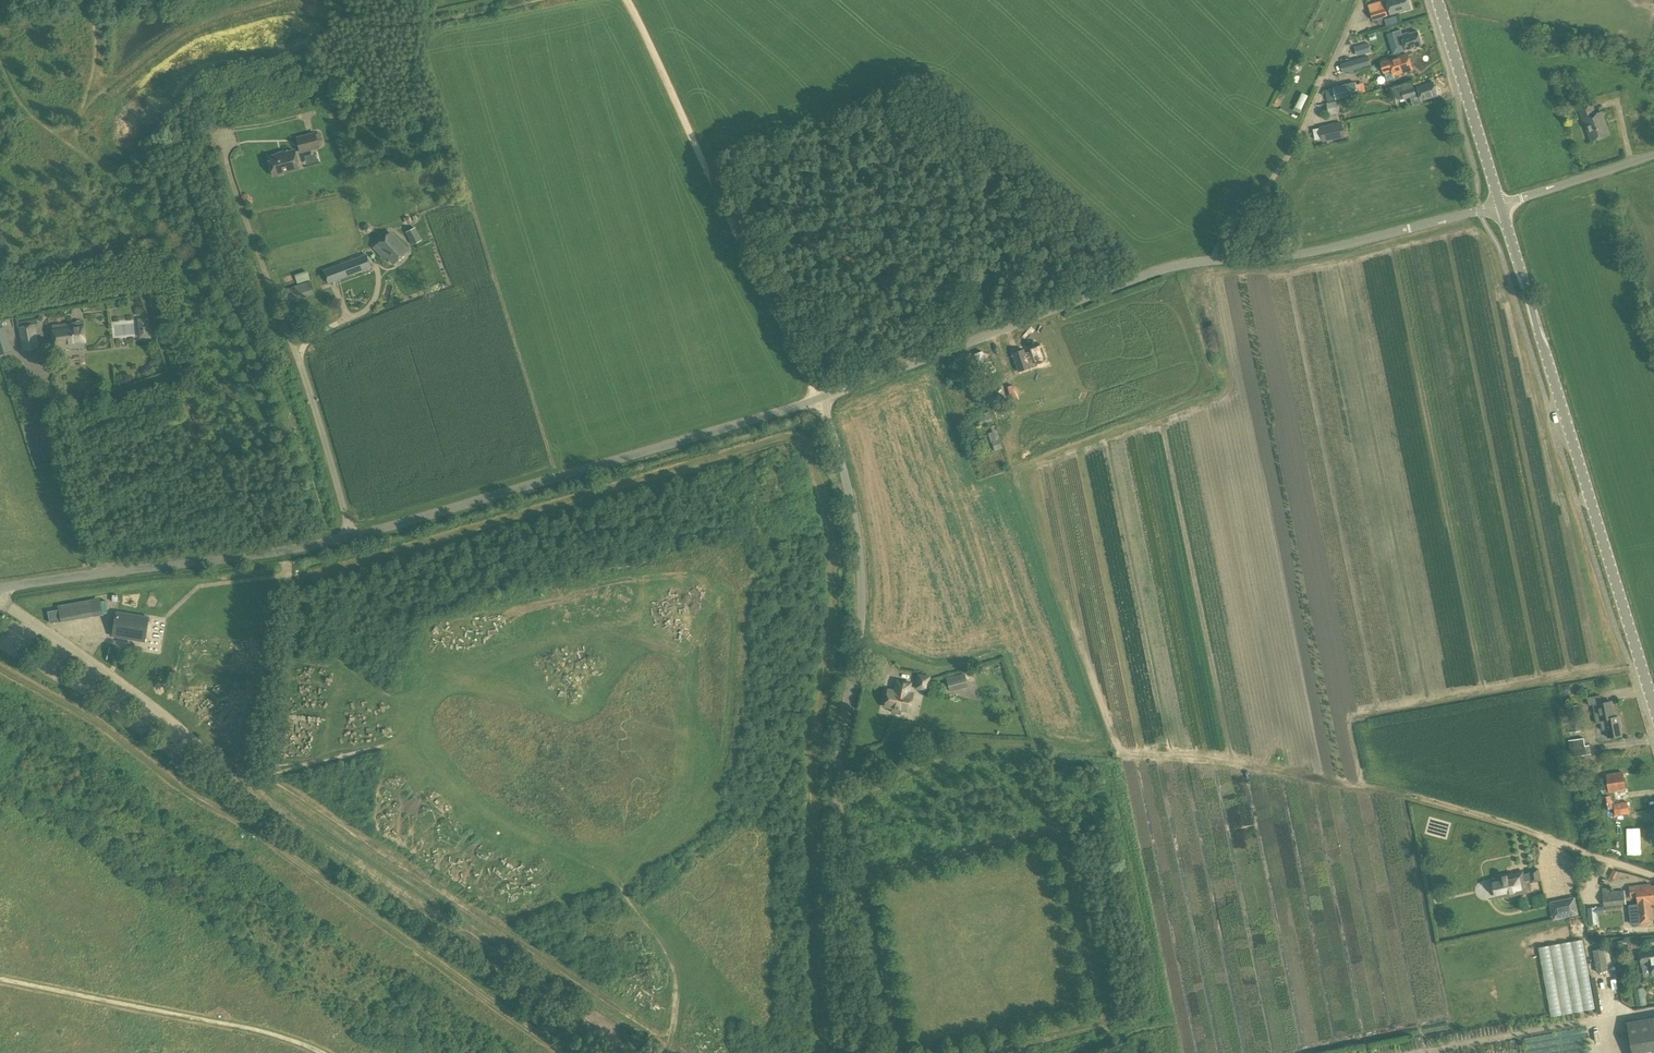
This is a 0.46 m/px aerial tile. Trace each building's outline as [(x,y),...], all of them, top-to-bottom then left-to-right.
[(1412,8),(1409,0),(1386,0),(1391,14),(1412,8)] [(1373,20),(1387,16),(1385,7),(1370,11),(1373,20)] [(1399,14),(1387,17),(1389,24),(1401,21),(1399,14)] [(1422,45),(1418,31),(1409,34),(1409,32),(1397,36),(1400,42),(1404,41),(1407,49),(1422,45)] [(1357,56),(1370,52),(1367,43),(1354,47),(1357,56)] [(1387,81),(1395,78),(1394,74),(1413,68),(1408,54),(1407,54),(1401,56),(1382,62),(1385,72),(1384,73),(1387,81)] [(1343,73),(1366,67),(1363,57),(1340,64),(1343,73)] [(1336,100),(1358,95),(1355,82),(1333,87),(1336,100)] [(1437,95),(1434,83),(1413,88),(1412,83),(1392,89),(1395,98),(1397,100),(1404,98),(1404,99),(1416,96),(1415,92),(1419,91),(1421,99),(1437,95)] [(1304,91),(1299,105),(1305,108),(1311,93),(1304,91)] [(1329,115),(1339,113),(1337,101),(1326,104),(1329,115)] [(1596,114),(1593,105),(1580,109),(1584,121),(1586,120),(1592,140),(1610,134),(1602,112),(1596,114)] [(1323,142),(1345,137),(1342,122),(1319,127),(1323,142)] [(300,151),(319,146),(315,132),(297,137),(300,151)] [(274,175),(300,168),(295,150),(269,157),(274,175)] [(308,154),(310,163),(320,162),(318,153),(308,154)] [(368,224),(364,225),(363,230),(367,233),(372,231),(372,226),(368,224)] [(412,245),(421,240),(415,228),(406,232),(412,245)] [(393,263),(408,250),(390,231),(373,247),(375,250),(381,257),(384,254),(393,263)] [(329,283),(371,267),(367,255),(324,271),(329,283)] [(297,283),(310,280),(308,271),(295,275),(297,283)] [(289,303),(314,295),(310,281),(285,289),(289,303)] [(4,317),(0,318),(0,353),(13,349),(4,317)] [(139,321),(140,332),(148,331),(147,320),(139,321)] [(55,350),(85,346),(82,321),(52,324),(55,350)] [(133,322),(115,324),(116,334),(134,333),(133,322)] [(23,351),(39,348),(35,325),(19,327),(23,351)] [(1047,360),(1042,344),(1030,348),(1031,350),(1025,352),(1024,350),(1013,353),(1019,372),(1037,365),(1036,363),(1047,360)] [(981,425),(992,421),(989,411),(977,415),(981,425)] [(994,451),(1002,448),(994,425),(990,427),(991,432),(988,433),(994,451)] [(112,598),(112,607),(120,607),(120,599),(112,598)] [(101,606),(101,601),(91,603),(90,600),(58,606),(59,610),(48,612),(50,623),(61,621),(61,622),(103,615),(102,613),(101,606)] [(137,640),(141,617),(117,613),(113,636),(137,640)] [(950,692),(968,687),(965,673),(946,678),(950,692)] [(928,683),(929,677),(918,675),(917,681),(928,683)] [(908,694),(910,683),(898,681),(896,689),(897,689),(897,692),(889,690),(885,707),(893,709),(901,711),(901,710),(909,712),(912,695),(908,694)] [(1611,701),(1597,704),(1598,708),(1594,709),(1596,723),(1597,723),(1605,722),(1608,737),(1622,735),(1619,716),(1614,717),(1611,701)] [(1585,746),(1584,738),(1569,741),(1571,757),(1591,754),(1590,745),(1585,746)] [(1603,810),(1613,808),(1612,802),(1616,801),(1614,790),(1625,789),(1623,773),(1607,775),(1610,789),(1600,790),(1603,810)] [(1615,816),(1629,814),(1627,802),(1614,804),(1615,816)] [(1593,811),(1592,803),(1583,804),(1583,808),(1585,808),(1585,811),(1593,811)] [(1643,853),(1642,826),(1627,827),(1629,854),(1643,853)] [(1540,879),(1538,869),(1529,870),(1530,873),(1523,874),(1523,872),(1493,878),(1497,897),(1505,895),(1506,897),(1519,894),(1519,893),(1523,892),(1523,893),(1527,893),(1525,880),(1531,879),(1531,881),(1540,879)] [(1629,905),(1631,925),(1653,923),(1651,905),(1653,904),(1653,886),(1651,886),(1650,884),(1629,887),(1630,898),(1638,898),(1638,903),(1638,904),(1629,905)] [(1604,906),(1626,904),(1625,890),(1603,892),(1604,906)] [(1553,919),(1578,915),(1575,897),(1550,902),(1553,919)] [(1587,908),(1588,915),(1597,914),(1605,913),(1604,906),(1587,908)] [(1542,945),(1553,1015),(1603,1007),(1599,982),(1593,983),(1586,938),(1542,945)] [(1653,945),(1653,938),(1646,939),(1647,946),(1653,945)] [(1597,972),(1608,970),(1604,948),(1593,950),(1597,972)] [(1639,953),(1641,963),(1650,962),(1653,975),(1653,950),(1639,953)] [(1627,1022),(1633,1052),(1653,1052),(1653,1017),(1627,1022)]
